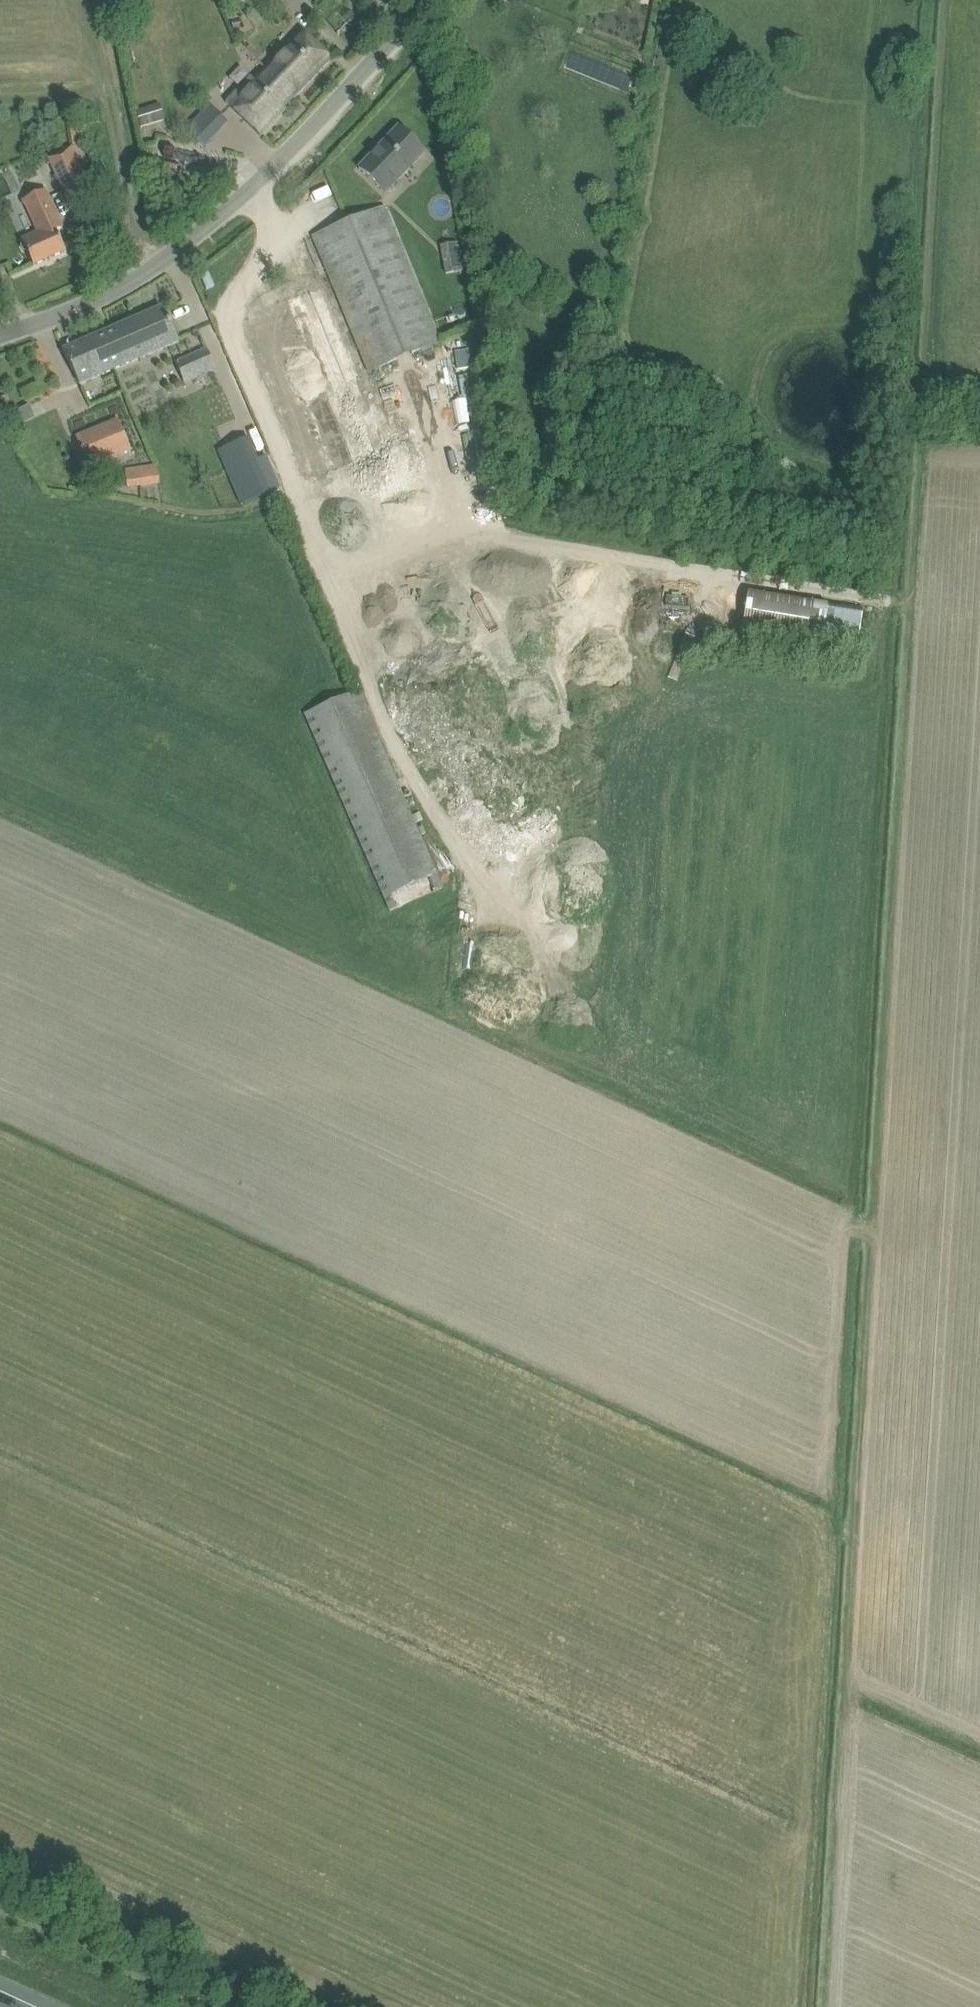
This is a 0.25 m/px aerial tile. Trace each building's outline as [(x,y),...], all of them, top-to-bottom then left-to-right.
[(330,60),(301,32),(255,81),(250,76),(225,103),(260,136),(285,110),(284,109),(330,60)] [(136,111),(140,127),(164,120),(159,104),(136,111)] [(212,107),(191,126),(189,129),(201,142),(224,120),(212,107)] [(358,169),(384,194),(425,152),(399,127),(358,169)] [(92,193),(71,147),(48,157),(69,204),(92,193)] [(62,227),(51,202),(45,189),(22,199),(37,233),(22,240),(22,242),(21,247),(22,251),(27,252),(33,266),(65,252),(55,230),(62,227)] [(384,208),(313,237),(369,372),(440,342),(384,208)] [(445,270),(460,271),(460,243),(445,243),(445,270)] [(291,295),(347,459),(383,447),(328,283),(291,295)] [(63,351),(79,384),(177,342),(162,308),(63,351)] [(298,478),(333,466),(282,315),(248,327),(298,478)] [(213,370),(205,350),(190,357),(199,376),(213,370)] [(456,369),(470,367),(468,351),(454,353),(456,369)] [(131,451),(125,438),(118,419),(75,437),(83,455),(88,469),(104,462),(131,451)] [(237,466),(226,471),(240,503),(244,501),(257,496),(270,490),(256,458),(237,466)] [(157,467),(142,469),(125,471),(127,487),(159,483),(157,467)] [(823,636),(828,605),(748,592),(743,623),(823,636)] [(303,713),(389,911),(443,887),(358,689),(303,713)]
